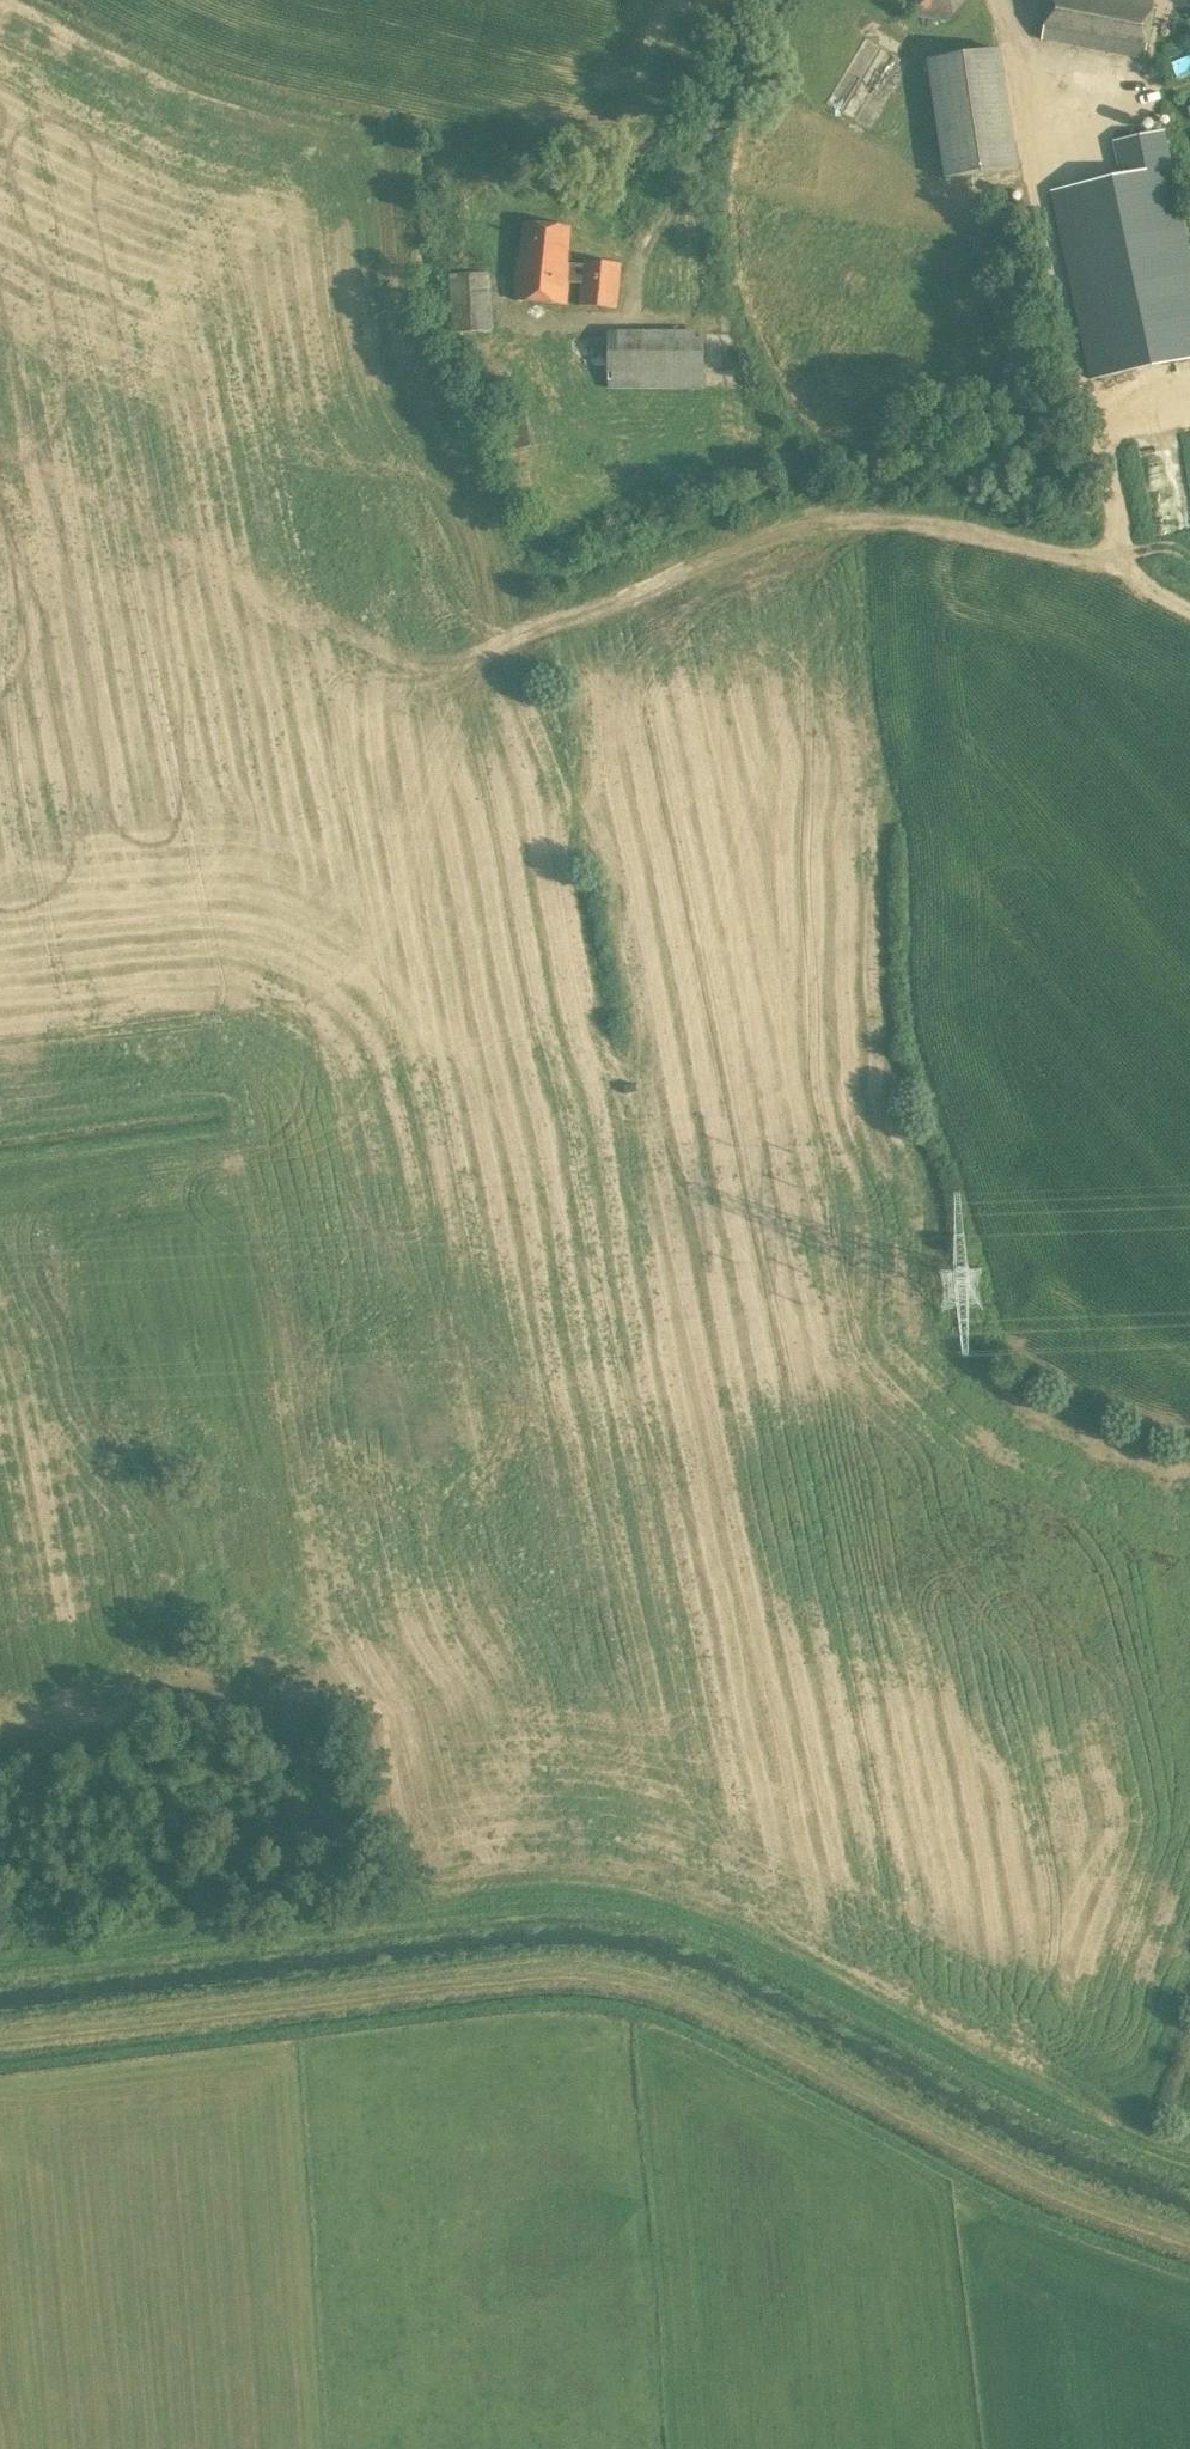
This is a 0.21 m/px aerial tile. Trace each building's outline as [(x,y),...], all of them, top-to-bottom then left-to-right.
[(965,0),(915,0),(918,7),(917,15),(949,19),(965,0)] [(1045,42),(1145,58),(1154,0),(1051,0),(1045,42)] [(943,178),(1017,167),(999,50),(926,61),(943,178)] [(1189,359),(1189,251),(1164,130),(1114,141),(1121,176),(1050,191),(1090,381),(1189,359)] [(564,263),(568,228),(525,225),(521,260),(517,259),(514,298),(565,302),(567,280),(584,281),(582,304),(615,307),(618,266),(586,263),(585,267),(568,266),(568,263),(564,263)] [(452,332),(492,329),(489,272),(449,274),(452,332)] [(703,390),(703,332),(607,331),(607,389),(703,390)]
